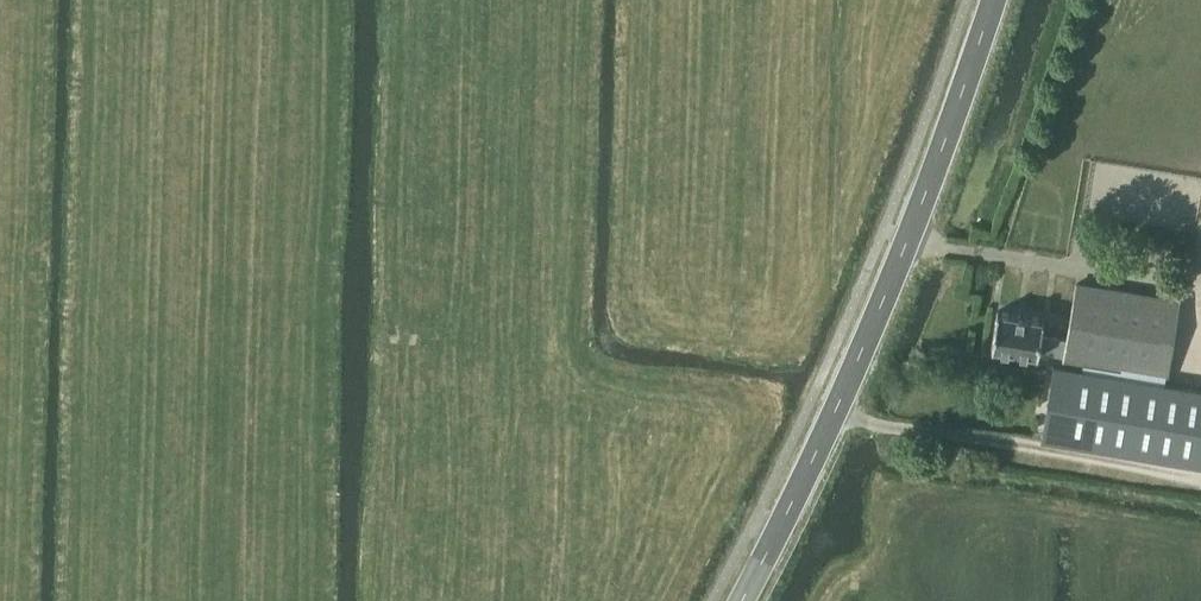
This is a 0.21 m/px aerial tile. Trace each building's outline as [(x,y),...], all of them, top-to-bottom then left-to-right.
[(1166,374),(1179,300),(1074,283),(1065,337),(1039,333),(1037,350),(1063,354),(1062,357),(1084,360),(1121,366),(1166,374)] [(1039,333),(1042,318),(996,310),(990,344),(1036,352),(1037,350),(1039,333)] [(1119,376),(1121,366),(1084,360),(1082,370),(1054,365),(1042,435),(1200,462),(1200,390),(1119,376)]
